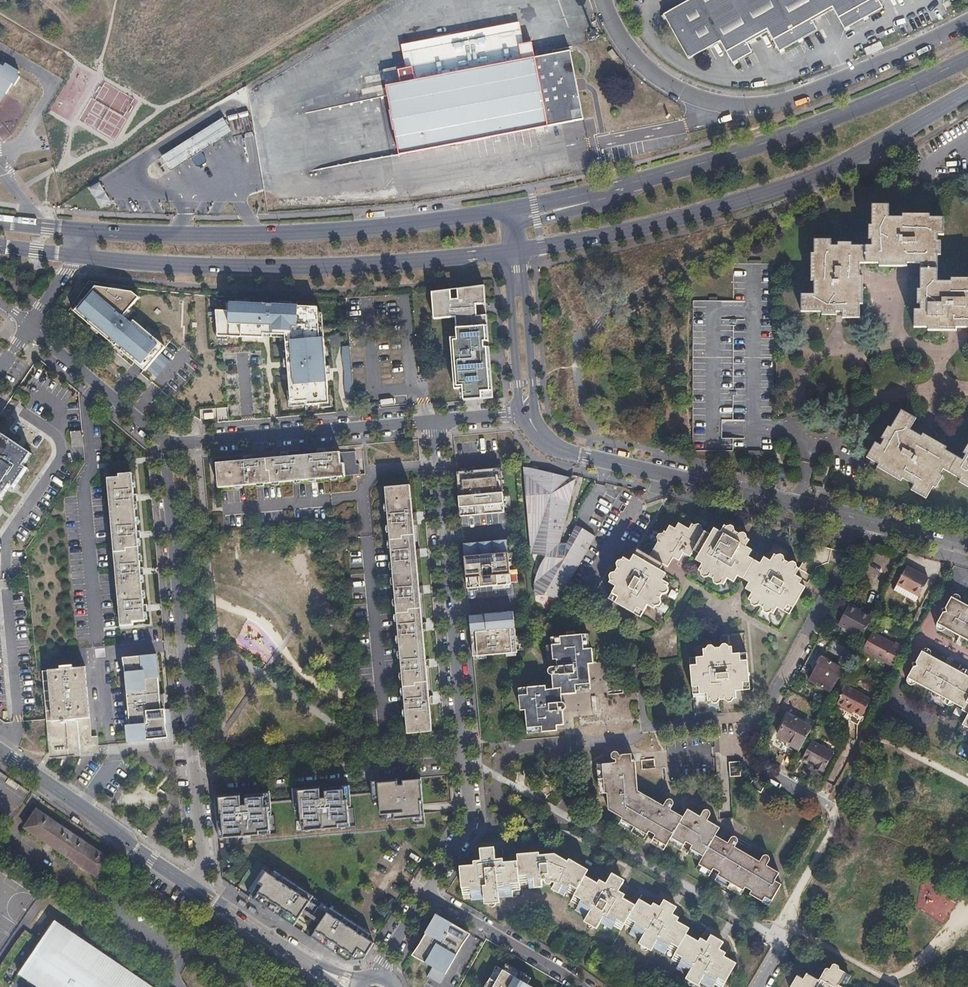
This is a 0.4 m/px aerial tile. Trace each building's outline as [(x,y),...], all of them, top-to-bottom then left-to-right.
[(664,15),(688,58),(694,69),(726,51),(738,73),(758,62),(753,53),(773,42),(785,62),(803,51),(823,40),(818,31),(839,19),(844,29),(864,18),(883,7),(879,0),(692,0),(664,15)] [(386,72),(389,86),(536,58),(533,43),(520,45),(518,31),(408,52),(411,68),(386,72)] [(536,58),(389,86),(387,86),(398,145),(400,155),(509,134),(583,120),(571,51),(536,58)] [(4,108),(24,73),(0,59),(0,105),(4,108)] [(199,136),(194,139),(202,151),(206,149),(232,133),(224,121),(199,136)] [(194,139),(185,145),(192,157),(202,151),(194,139)] [(192,157),(185,145),(165,158),(172,170),(192,157)] [(121,165),(111,171),(114,176),(124,170),(121,165)] [(97,182),(87,187),(99,207),(109,202),(97,182)] [(863,290),(859,290),(859,282),(856,282),(856,276),(859,276),(860,263),(880,263),(880,266),(893,266),(894,263),(902,263),(902,259),(907,259),(908,263),(921,263),(921,265),(921,290),(917,290),(917,303),(921,303),(921,311),(914,311),(914,327),(928,327),(928,330),(941,331),(941,327),(948,327),(949,324),(956,324),(956,328),(967,328),(967,279),(951,279),(951,282),(937,282),(937,255),(941,255),(941,242),(938,242),(938,235),(944,235),(943,218),(930,218),(930,214),(903,214),(903,218),(889,218),(889,205),(873,205),(872,225),(869,225),(869,239),(872,239),(872,246),(852,246),(852,242),(838,243),(838,246),(832,246),(832,240),(815,240),(815,254),(811,254),(811,281),(815,281),(815,295),(802,294),(802,311),(823,311),(823,315),(836,315),(836,311),(843,311),(843,318),(859,318),(859,304),(863,304),(863,290)] [(734,263),(734,300),(693,300),(693,450),(774,451),(774,263),(734,263)] [(497,397),(488,284),(434,291),(437,319),(458,317),(460,337),(454,337),(458,389),(466,388),(467,400),(497,397)] [(94,286),(74,311),(144,371),(165,346),(125,316),(140,297),(133,291),(94,286)] [(229,312),(220,311),(220,337),(286,340),(289,404),(307,404),(307,406),(327,406),(326,337),(321,337),(321,308),(229,304),(229,312)] [(963,453),(967,455),(963,460),(945,451),(947,447),(934,440),(933,443),(925,439),(924,442),(919,440),(921,436),(910,430),(915,421),(916,419),(902,411),(892,428),(888,426),(881,438),(884,440),(881,446),(876,443),(866,457),(879,464),(877,467),(901,481),(903,478),(914,485),(912,490),(925,498),(932,486),(935,488),(942,476),(939,474),(942,468),(961,479),(959,482),(967,487),(967,445),(963,453)] [(121,611),(122,613),(145,611),(128,428),(105,430),(107,459),(103,459),(104,465),(107,465),(110,497),(107,498),(108,505),(111,504),(114,535),(110,535),(111,543),(115,542),(118,573),(114,573),(115,581),(118,581),(121,605),(117,605),(118,612),(121,611)] [(84,432),(72,433),(73,448),(85,447),(84,432)] [(923,433),(921,436),(919,440),(924,442),(925,439),(933,443),(934,440),(923,433)] [(1,502),(11,486),(9,485),(14,478),(20,482),(28,469),(25,466),(29,460),(24,457),(27,451),(9,438),(5,444),(0,440),(0,503),(1,502)] [(351,473),(382,470),(379,447),(358,448),(358,444),(350,445),(350,449),(320,451),(320,448),(313,448),(313,452),(282,455),(281,451),(273,452),(273,456),(244,458),(244,455),(236,456),(236,460),(207,462),(209,486),(224,484),(276,480),(311,476),(351,473)] [(529,555),(542,557),(539,560),(536,567),(533,576),(532,584),(532,594),(555,607),(593,536),(564,520),(574,479),(521,467),(529,555)] [(500,489),(499,477),(456,481),(459,517),(502,513),(510,512),(507,488),(500,489)] [(15,489),(20,482),(14,478),(9,485),(11,486),(15,489)] [(402,485),(378,487),(380,512),(389,602),(393,643),(398,700),(400,732),(424,730),(421,701),(425,700),(425,692),(420,693),(417,662),(421,662),(421,654),(417,655),(414,624),(418,624),(417,617),(414,617),(411,585),(415,585),(414,578),(410,578),(408,547),(412,547),(411,539),(407,539),(404,510),(408,509),(408,501),(403,501),(402,485)] [(502,513),(459,517),(461,530),(503,526),(502,513)] [(657,541),(648,558),(660,565),(665,567),(671,558),(676,561),(680,555),(688,558),(691,553),(697,556),(694,562),(700,566),(697,573),(699,574),(699,577),(703,579),(706,578),(711,581),(712,584),(716,586),(719,585),(722,586),(725,580),(732,584),(735,577),(742,581),(748,585),(745,592),(752,596),(748,603),(752,605),(752,607),(755,609),(757,608),(763,611),(763,614),(767,616),(769,615),(773,616),(777,610),(790,617),(804,591),(797,587),(801,580),(808,584),(817,567),(828,565),(831,550),(812,546),(798,571),(782,562),(781,559),(778,557),(775,559),(773,557),(770,563),(763,559),(759,565),(752,561),(746,558),(749,552),(743,548),(746,542),(729,533),(729,530),(726,529),(724,530),(721,528),(718,534),(712,531),(708,537),(702,533),(698,531),(697,528),(694,527),(691,528),(689,526),(687,530),(678,525),(674,532),(667,528),(664,533),(662,532),(661,534),(659,535),(657,538),(657,541)] [(506,553),(505,541),(462,544),(465,589),(509,586),(516,585),(513,553),(506,553)] [(657,571),(644,564),(632,558),(629,563),(623,560),(621,563),(618,564),(616,568),(616,571),(610,584),(615,587),(608,601),(639,618),(647,605),(653,608),(654,606),(658,606),(660,602),(658,599),(662,593),(665,592),(667,590),(665,587),(666,584),(660,581),(663,575),(657,571)] [(906,567),(893,590),(904,596),(903,599),(914,604),(927,579),(906,567)] [(510,598),(509,586),(465,589),(466,601),(510,598)] [(670,589),(667,597),(674,599),(677,592),(670,589)] [(951,594),(946,606),(948,610),(944,610),(938,622),(967,637),(967,602),(951,594)] [(848,605),(838,624),(855,633),(861,637),(872,618),(865,615),(848,605)] [(145,611),(122,613),(123,624),(123,627),(146,625),(146,622),(145,611)] [(513,629),(511,613),(468,617),(472,658),(522,653),(520,629),(513,629)] [(874,633),(864,650),(894,666),(904,647),(897,643),(896,645),(874,633)] [(527,692),(519,693),(521,712),(525,712),(527,727),(541,726),(541,730),(556,729),(556,725),(564,724),(563,710),(565,709),(566,707),(565,703),(562,702),(561,694),(576,692),(576,691),(576,685),(590,684),(589,672),(582,672),(581,664),(588,664),(595,663),(593,649),(590,649),(584,649),(583,634),(575,635),(567,636),(560,636),(561,644),(552,645),(553,660),(556,660),(557,667),(551,667),(549,668),(548,670),(547,672),(548,674),(550,675),(551,675),(552,689),(545,690),(538,691),(537,686),(527,687),(527,692)] [(845,647),(834,642),(829,650),(840,656),(845,647)] [(962,646),(956,657),(967,664),(967,650),(962,646)] [(706,658),(692,658),(695,695),(709,694),(710,700),(714,700),(715,702),(719,702),(720,699),(737,697),(737,691),(752,690),(748,653),(732,655),(732,649),(728,650),(727,647),(724,648),(722,650),(714,651),(712,649),(710,649),(709,651),(706,652),(706,658)] [(911,677),(967,705),(967,671),(924,649),(918,661),(921,665),(916,665),(911,677)] [(156,655),(120,658),(127,742),(163,739),(156,655)] [(809,680),(831,693),(844,669),(821,657),(809,680)] [(94,748),(93,738),(87,667),(77,668),(50,670),(56,751),(94,748)] [(50,670),(45,671),(52,757),(99,753),(100,753),(99,752),(98,737),(93,738),(94,748),(56,751),(50,670)] [(836,706),(845,710),(846,708),(854,713),(862,717),(871,701),(846,687),(836,706)] [(798,754),(811,729),(788,716),(778,735),(788,741),(785,746),(798,754)] [(811,741),(801,759),(814,766),(813,768),(823,773),(834,754),(811,741)] [(763,902),(769,906),(772,901),(782,885),(790,872),(770,860),(770,857),(768,855),(766,854),(763,856),(739,842),(739,840),(738,838),(737,836),(734,836),(732,838),(718,831),(720,828),(707,820),(711,814),(710,810),(708,809),(704,810),(700,816),(688,809),(686,812),(673,805),(673,801),(671,799),(668,799),(666,800),(643,787),(640,755),(602,759),(602,764),(603,771),(604,787),(606,805),(606,812),(622,821),(628,824),(641,832),(654,839),(666,847),(698,865),(711,873),(725,880),(738,888),(763,902)] [(740,762),(730,762),(731,778),(741,777),(741,768),(740,762)] [(425,804),(422,777),(379,781),(382,818),(396,817),(396,823),(424,821),(422,805),(425,804)] [(352,806),(350,783),(300,788),(304,836),(339,832),(339,828),(351,827),(349,806),(352,806)] [(272,812),(270,790),(221,795),(225,844),(259,841),(259,837),(272,835),(270,812),(272,812)] [(37,811),(26,828),(53,847),(101,879),(113,861),(94,848),(67,831),(37,811)] [(636,942),(643,946),(648,949),(650,946),(662,952),(664,948),(671,953),(669,957),(676,961),(673,966),(684,972),(682,975),(695,983),(697,979),(708,985),(711,980),(718,984),(729,965),(718,959),(721,953),(715,949),(720,940),(708,933),(702,942),(695,938),(692,943),(680,937),(684,931),(673,925),(676,920),(668,915),(673,906),(662,899),(656,909),(648,904),(645,909),(631,901),(628,906),(615,900),(618,894),(612,890),(618,880),(605,873),(600,883),(593,879),(590,885),(576,877),(580,871),(568,864),(571,860),(564,856),(562,858),(549,850),(533,852),(533,856),(512,858),(512,864),(497,865),(497,859),(487,860),(486,849),(473,850),(473,861),(464,862),(465,868),(451,869),(454,891),(461,890),(462,896),(476,895),(477,900),(490,899),(490,893),(503,892),(503,886),(509,886),(509,881),(520,880),(520,885),(535,884),(535,877),(539,877),(539,879),(543,880),(545,877),(548,879),(545,884),(558,892),(561,888),(568,892),(565,896),(573,901),(571,906),(582,912),(579,919),(591,926),(595,918),(608,925),(609,922),(616,926),(619,922),(627,927),(625,931),(638,938),(636,942)] [(369,940),(372,936),(332,909),(328,914),(310,902),(314,897),(275,871),(272,876),(267,872),(251,897),(297,928),(304,917),(320,928),(312,938),(347,961),(353,960),(364,959),(374,944),(369,940)] [(947,922),(956,898),(923,885),(914,909),(947,922)] [(429,975),(442,982),(460,948),(455,946),(466,927),(434,908),(423,930),(418,940),(422,942),(413,958),(432,968),(429,975)] [(129,971),(105,954),(83,939),(53,920),(44,934),(19,972),(40,986),(154,986),(129,971)] [(835,966),(829,963),(827,968),(823,975),(842,986),(849,975),(835,966)] [(483,986),(531,986),(526,984),(529,979),(504,964),(501,969),(495,966),(483,986)] [(842,986),(823,975),(820,973),(817,978),(811,974),(795,965),(782,986),(842,986)]
